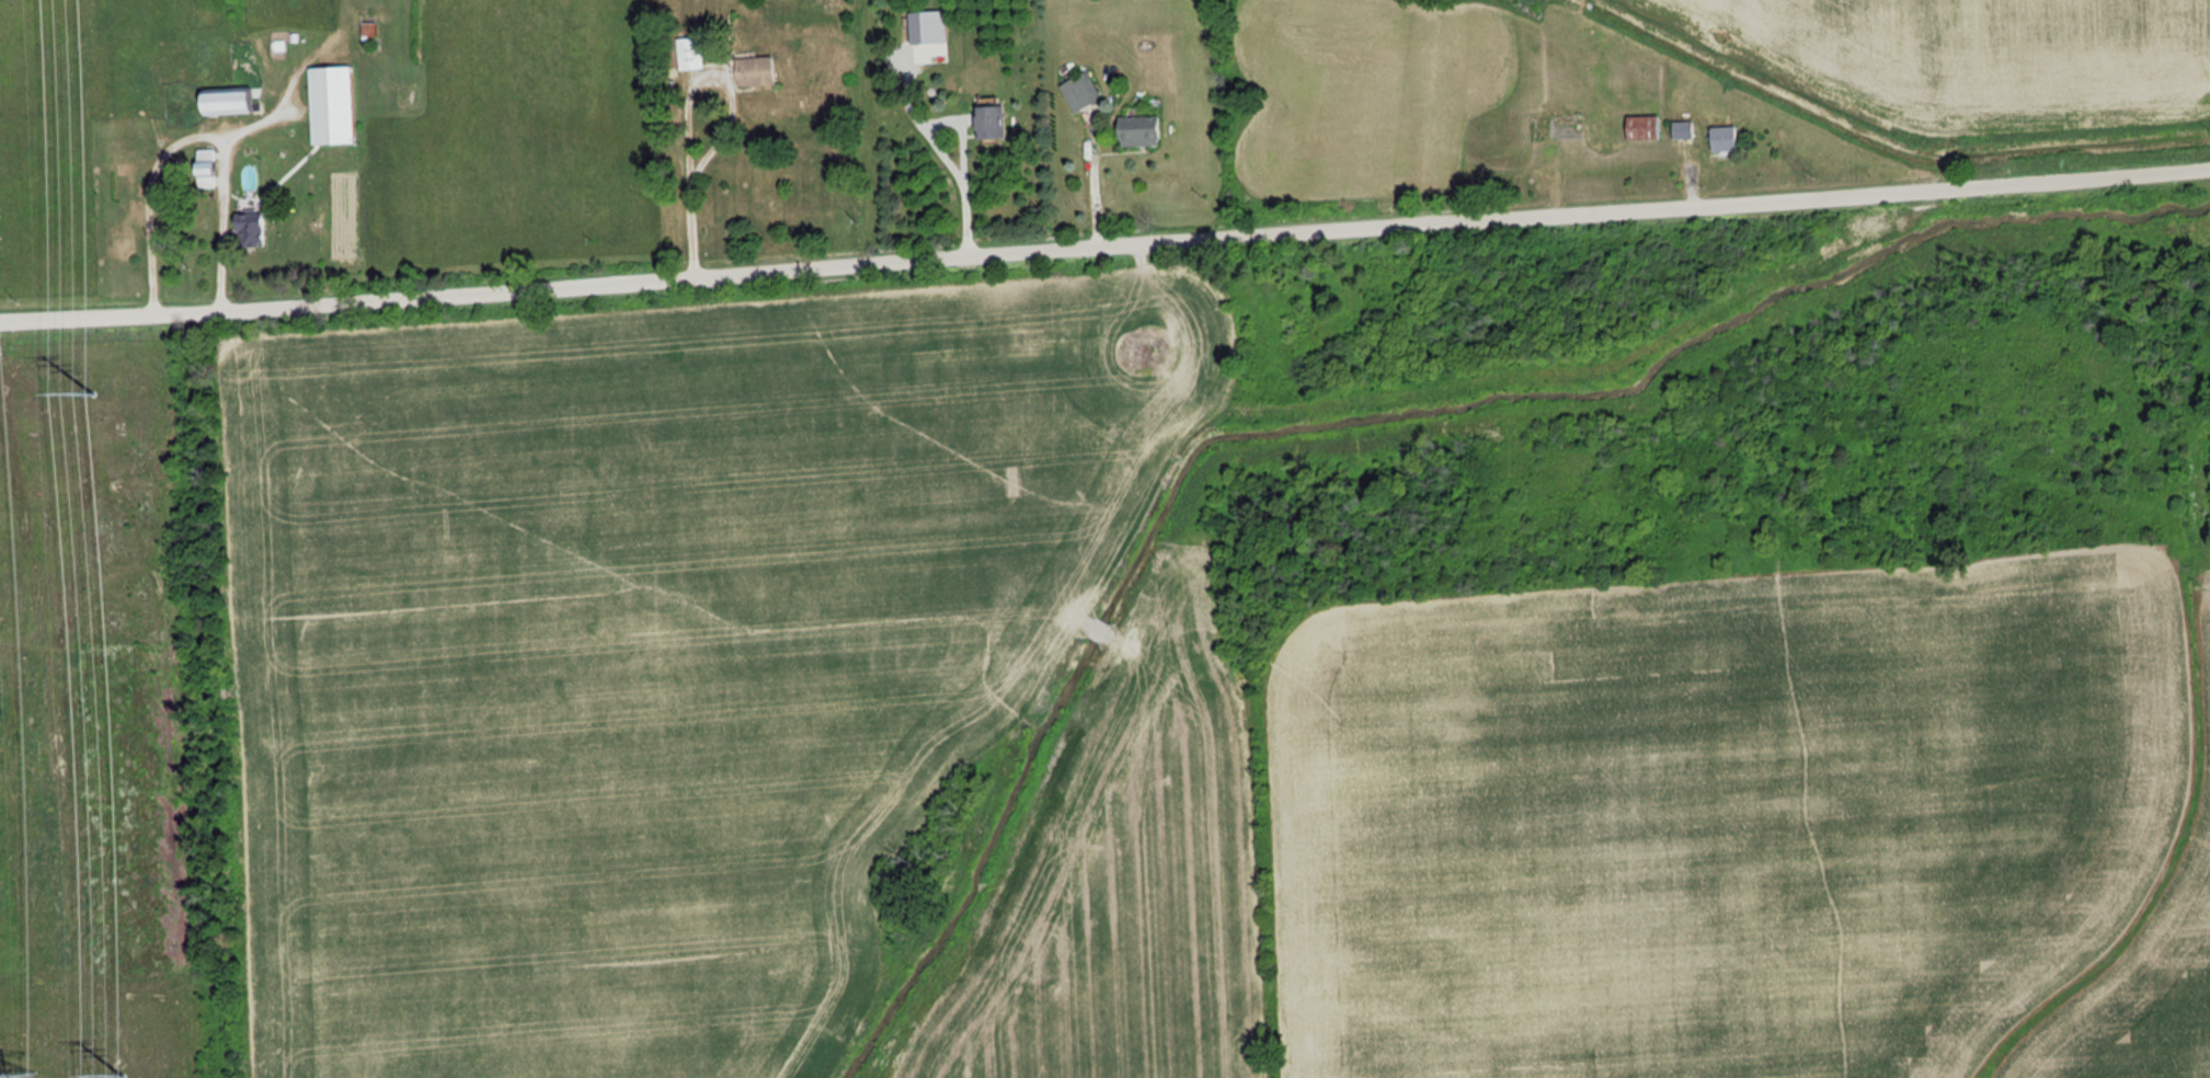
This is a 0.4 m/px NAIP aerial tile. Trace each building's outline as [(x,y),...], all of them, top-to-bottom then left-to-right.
[(368,23),(357,25),(359,38),(371,35),(368,23)] [(703,68),(703,37),(679,37),(679,68),(703,68)] [(775,57),(736,57),(736,86),(775,86),(775,57)] [(309,145),(356,144),(354,67),(307,68),(309,145)] [(1060,83),(1071,113),(1101,101),(1090,72),(1060,83)] [(252,114),(252,88),(195,88),(195,114),(252,114)] [(1005,106),(980,106),(980,139),(1005,139),(1005,106)] [(1156,117),(1116,117),(1116,146),(1156,146),(1156,117)] [(1626,140),(1660,139),(1660,117),(1625,117),(1626,140)] [(1692,122),(1672,122),(1672,138),(1692,138),(1692,122)] [(1735,127),(1709,127),(1709,151),(1735,151),(1735,127)] [(216,187),(216,149),(193,149),(193,187),(216,187)] [(261,214),(235,214),(235,245),(261,245),(261,214)] [(1119,362),(1156,362),(1156,337),(1119,337),(1119,362)]
